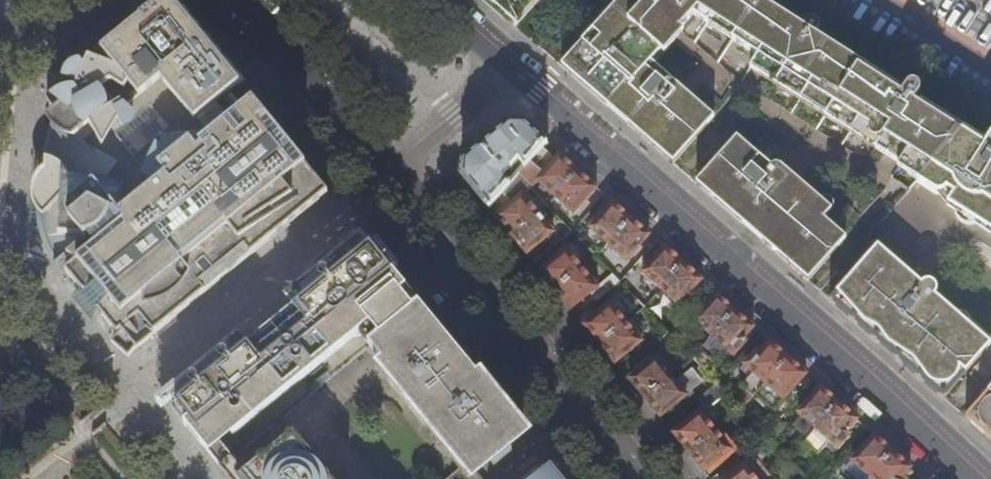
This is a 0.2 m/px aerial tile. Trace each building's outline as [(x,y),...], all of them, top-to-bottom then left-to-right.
[(84,61),(83,67),(83,68),(85,70),(70,81),(55,93),(50,95),(46,98),(48,101),(55,108),(44,117),(46,122),(51,128),(56,132),(54,142),(52,152),(49,171),(47,174),(44,183),(43,190),(43,199),(45,209),(48,215),(48,223),(50,239),(56,258),(63,277),(72,288),(94,315),(118,343),(123,349),(129,357),(139,348),(166,326),(196,302),(243,263),(302,214),(327,193),(291,149),(259,109),(230,74),(214,55),(185,19),(169,0),(166,0),(99,55),(111,70),(84,61)] [(515,26),(538,0),(485,0),(515,26)] [(651,62),(694,15),(758,56),(749,68),(899,164),(897,168),(918,181),(961,132),(913,102),(919,93),(920,90),(920,89),(918,85),(915,83),(913,83),(909,84),(901,94),(857,66),(859,64),(760,0),(620,0),(561,66),(583,85),(613,111),(652,145),(672,163),(714,117),(651,62)] [(60,81),(56,90),(50,95),(55,93),(70,81),(85,70),(83,68),(83,67),(78,61),(71,66),(67,71),(60,81)] [(471,188),(489,209),(494,203),(502,194),(520,174),(542,148),(547,143),(535,132),(524,123),(510,122),(463,160),(461,176),(471,188)] [(986,142),(964,129),(961,132),(918,181),(939,195),(941,195),(942,194),(946,190),(954,195),(947,205),(990,233),(990,134),(986,142)] [(832,209),(782,166),(780,165),(776,164),(773,165),(771,166),(737,137),(696,183),(709,195),(750,230),(790,265),(808,281),(846,238),(823,219),(832,209)] [(567,161),(560,154),(556,159),(542,148),(520,174),(531,186),(538,179),(556,196),(579,171),(567,161)] [(48,223),(48,215),(45,209),(43,199),(44,183),(47,174),(49,171),(52,152),(46,151),(41,151),(37,190),(32,239),(42,239),(50,239),(48,223)] [(590,181),(579,171),(556,196),(574,212),(597,188),(590,181)] [(522,195),(532,187),(531,186),(520,174),(502,194),(512,203),(502,211),(495,217),(496,217),(500,222),(511,236),(537,214),(522,195)] [(512,203),(502,194),(494,203),(502,211),(512,203)] [(609,244),(631,218),(620,208),(613,202),(591,227),(609,244)] [(553,234),(537,214),(511,236),(521,248),(527,255),(553,234)] [(643,241),(649,234),(642,227),(631,218),(609,244),(635,267),(651,248),(643,241)] [(232,460),(217,443),(346,338),(349,338),(360,336),(369,348),(420,306),(372,247),(370,245),(355,258),(350,253),(337,264),(300,296),(266,325),(230,356),(194,388),(175,403),(170,408),(202,446),(220,470),(232,460)] [(990,344),(934,295),(935,294),(937,288),(936,286),(934,283),(930,280),(926,280),(922,281),(920,283),(877,246),(830,300),(842,310),(885,347),(926,382),(944,397),(990,344)] [(661,290),(683,265),(673,255),(665,248),(642,273),(661,290)] [(556,291),(582,269),(567,250),(540,271),(544,276),(556,291)] [(694,274),(683,265),(661,290),(679,307),(702,281),(694,274)] [(598,288),(582,269),(556,291),(563,300),(571,310),(590,294),(596,303),(602,298),(622,282),(614,274),(598,288)] [(713,337),(736,311),(724,301),(717,295),(695,320),(713,337)] [(608,306),(602,298),(596,303),(578,318),(589,331),(600,345),(627,323),(611,304),(608,306)] [(438,329),(420,306),(369,348),(471,473),(522,431),(504,410),(472,370),(438,329)] [(747,321),(736,311),(713,337),(700,353),(713,364),(726,349),(734,356),(745,343),(742,341),(754,328),(747,321)] [(642,342),(627,323),(600,345),(609,356),(616,364),(642,342)] [(766,385),(789,359),(777,348),(770,342),(758,355),(756,354),(745,366),(754,373),(732,398),(744,410),(754,398),(756,396),(766,385)] [(644,399),(671,378),(656,359),(629,380),(633,385),(644,399)] [(774,412),(806,375),(799,368),(789,359),(766,385),(756,396),(774,412)] [(660,418),(703,382),(692,370),(676,383),(671,378),(644,399),(653,409),(660,418)] [(699,400),(706,413),(728,394),(719,384),(699,400)] [(965,416),(980,428),(990,438),(990,386),(965,416)] [(818,431),(841,406),(829,395),(822,388),(799,414),(818,431)] [(852,416),(841,406),(818,431),(806,445),(819,456),(831,443),(839,450),(851,437),(848,435),(858,421),(852,416)] [(768,435),(759,426),(744,410),(733,419),(755,446),(768,435)] [(690,454),(716,433),(701,414),(673,435),(677,439),(690,454)] [(775,443),(789,428),(781,420),(768,435),(775,443)] [(232,460),(220,470),(226,476),(228,478),(330,478),(293,433),(243,474),(232,460)] [(731,451),(716,433),(690,454),(697,463),(704,472),(731,451)] [(768,435),(755,446),(747,452),(755,462),(746,469),(745,468),(730,478),(769,478),(757,464),(779,446),(775,443),(768,435)] [(871,478),(893,452),(882,442),(874,435),(852,460),(871,478)] [(893,452),(871,478),(870,478),(905,478),(913,470),(905,462),(893,452)] [(550,466),(534,478),(561,478),(550,466)]
